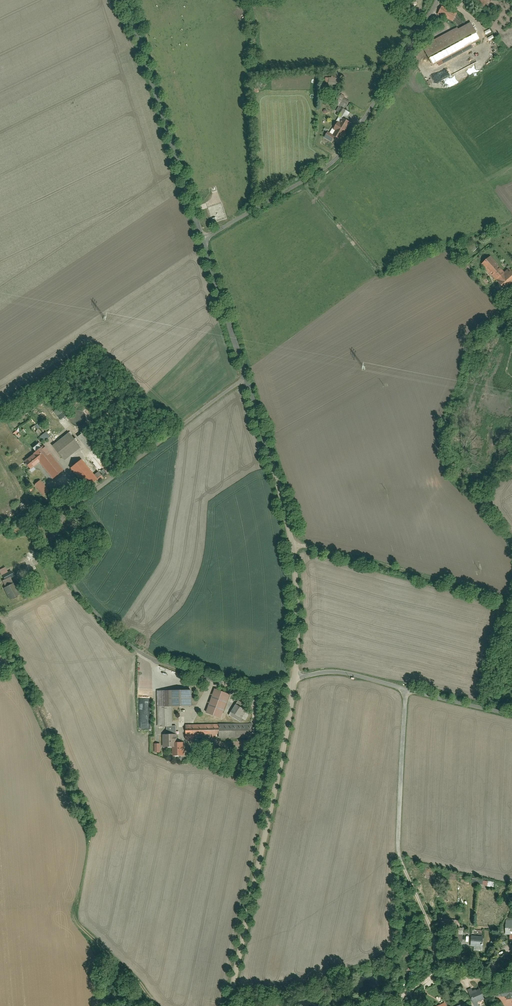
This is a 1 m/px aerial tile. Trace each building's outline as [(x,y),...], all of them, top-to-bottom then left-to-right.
[(440,15),(452,21),(456,13),(444,7),(440,15)] [(482,42),(472,22),(425,47),(435,66),(482,42)] [(450,68),(451,76),(442,81),(442,83),(444,86),(446,86),(450,84),(451,85),(457,81),(455,77),(455,78),(450,68)] [(329,132),(326,137),(334,141),(336,137),(341,140),(352,121),(345,117),(349,110),(342,107),(337,116),(341,118),(334,129),(333,129),(330,133),(329,132)] [(482,264),(507,291),(511,287),(511,270),(510,267),(505,271),(491,256),(482,264)] [(39,430),(44,425),(41,422),(35,426),(39,430)] [(79,436),(89,448),(94,444),(90,439),(93,436),(88,430),(79,436)] [(45,442),(51,436),(47,431),(41,437),(45,442)] [(80,448),(69,433),(52,446),(64,461),(80,448)] [(63,471),(43,445),(22,462),(29,471),(39,463),(52,480),(63,471)] [(93,476),(82,462),(71,470),(88,491),(104,478),(98,471),(93,476)] [(50,491),(41,480),(34,486),(43,497),(50,491)] [(10,577),(1,581),(11,601),(21,596),(15,583),(13,584),(10,577)] [(230,693),(214,687),(205,712),(221,718),(230,693)] [(191,688),(156,690),(158,726),(166,725),(172,725),(172,706),(191,705),(191,688)] [(251,712),(235,702),(228,715),(241,722),(243,719),(246,720),(251,712)] [(218,738),(218,723),(185,724),(185,739),(193,739),(193,738),(218,738)] [(252,737),(252,723),(218,723),(218,738),(252,737)] [(166,725),(167,734),(176,733),(176,725),(172,725),(166,725)] [(167,734),(162,734),(162,746),(172,746),(172,755),(184,754),(184,741),(177,741),(177,733),(176,733),(167,734)] [(482,935),(471,935),(470,945),(482,946),(482,935)] [(503,996),(506,996),(506,999),(511,999),(511,988),(502,989),(503,996)] [(485,998),(481,989),(471,994),(475,1003),(485,998)]
